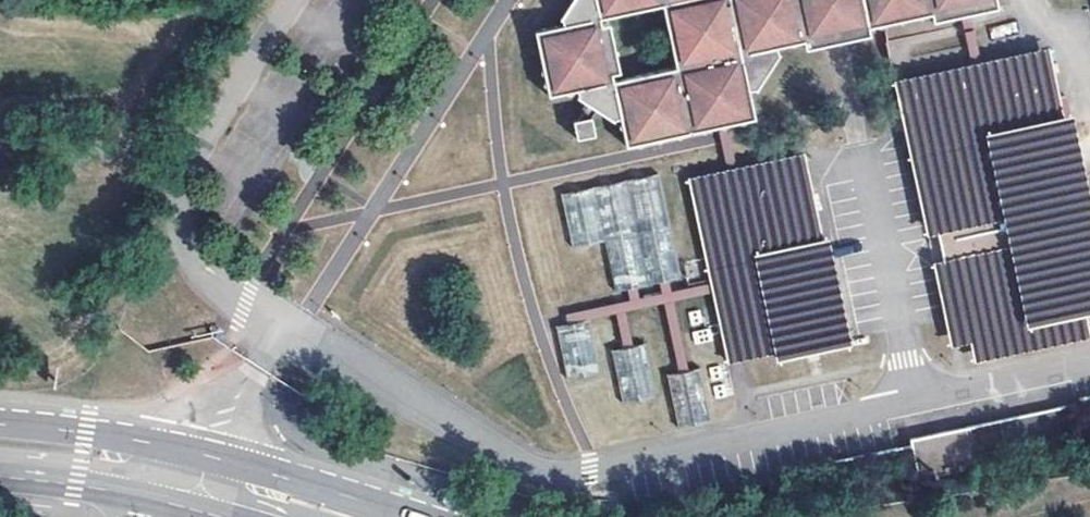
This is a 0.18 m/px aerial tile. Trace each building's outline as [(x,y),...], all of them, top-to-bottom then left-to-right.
[(554,23),(555,30),(529,35),(543,101),(572,94),(574,102),(584,109),(573,124),(568,125),(572,143),(590,140),(587,121),(592,114),(609,125),(615,123),(621,151),(685,136),(715,129),(726,127),(750,122),(745,97),(752,95),(776,58),(775,51),(801,46),(802,54),(824,49),(836,46),(846,44),(866,40),(864,31),(883,27),(929,18),(931,26),(959,20),(971,17),(998,11),(996,0),(569,0),(554,23)] [(971,17),(959,20),(960,26),(962,34),(966,54),(969,67),(974,66),(980,64),(973,32),(971,20),(971,17)] [(894,83),(892,83),(900,121),(901,128),(902,134),(925,239),(937,237),(943,263),(931,265),(943,320),(949,349),(951,349),(960,347),(969,345),(973,365),(1089,342),(1089,341),(1086,320),(1089,319),(1089,215),(1069,119),(1062,120),(1048,50),(995,61),(980,64),(974,66),(969,67),(900,81),(894,83)] [(726,127),(715,129),(717,137),(719,144),(725,171),(730,170),(735,169),(733,160),(732,156),(726,127)] [(725,171),(685,180),(703,259),(708,285),(709,289),(710,295),(713,306),(720,347),(724,368),(730,367),(746,364),(771,359),(772,366),(808,358),(819,356),(849,350),(847,340),(825,240),(822,241),(803,155),(735,169),(730,170),(725,171)] [(592,188),(558,196),(571,250),(604,242),(616,293),(625,291),(630,290),(635,289),(647,286),(657,284),(662,283),(667,281),(681,278),(678,264),(657,173),(623,181),(592,188)] [(630,290),(625,291),(628,302),(563,315),(564,320),(565,326),(588,321),(614,315),(621,351),(626,349),(631,348),(624,313),(662,305),(677,374),(682,373),(686,372),(673,302),(710,295),(709,289),(708,285),(670,293),(667,281),(662,283),(657,284),(659,295),(638,299),(635,289),(630,290)] [(555,328),(567,382),(599,375),(588,321),(565,326),(555,328)] [(621,351),(609,353),(621,407),(654,400),(643,346),(631,348),(626,349),(621,351)] [(677,374),(665,376),(677,431),(710,424),(698,369),(686,372),(682,373),(677,374)] [(999,457),(999,426),(952,426),(952,456),(999,457)]
